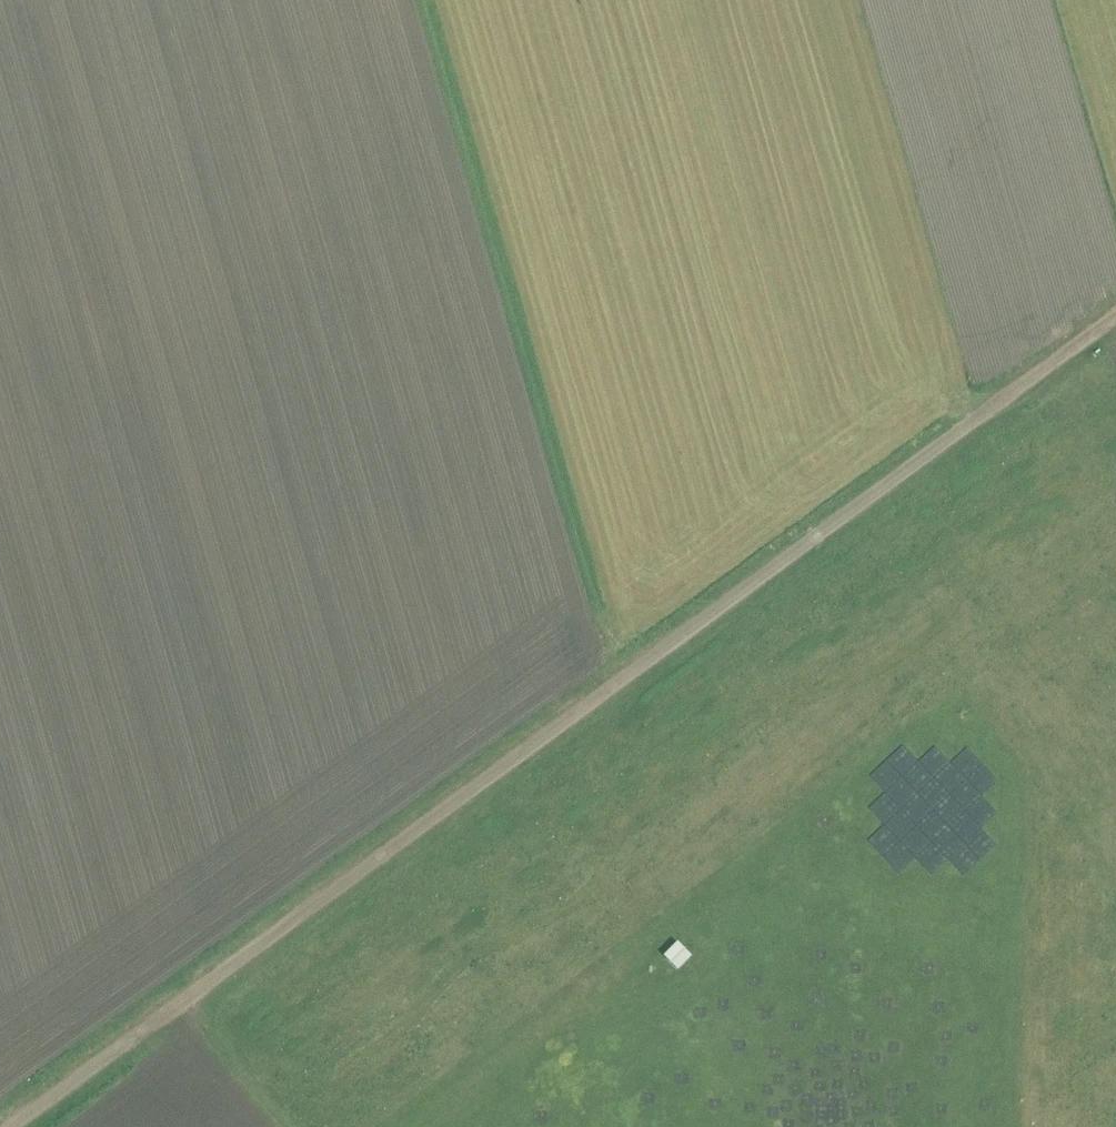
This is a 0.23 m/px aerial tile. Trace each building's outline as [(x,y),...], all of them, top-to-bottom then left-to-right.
[(868,842),(899,876),(916,860),(931,877),(948,861),(964,878),(997,847),(981,830),(998,814),(982,798),(999,782),(968,749),(951,764),(936,748),(919,763),(903,746),(870,778),(885,795),(869,810),(884,827),(868,842)]
